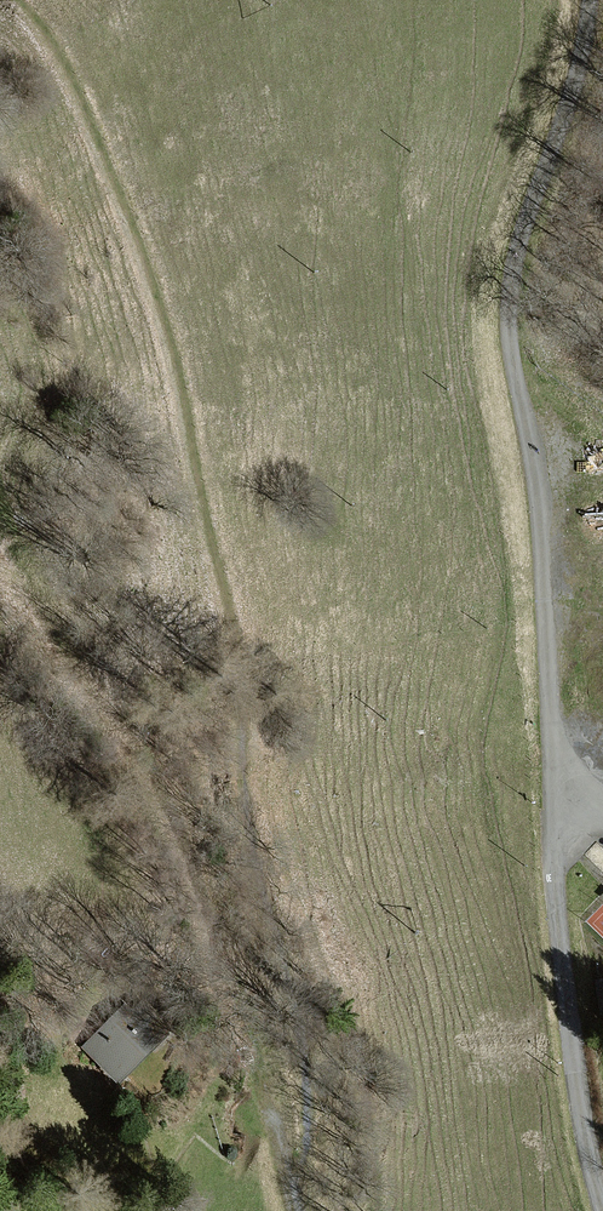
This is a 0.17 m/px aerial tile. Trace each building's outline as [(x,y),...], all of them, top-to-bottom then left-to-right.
[(135,996),(84,1047),(119,1081),(169,1030),(135,996)]
